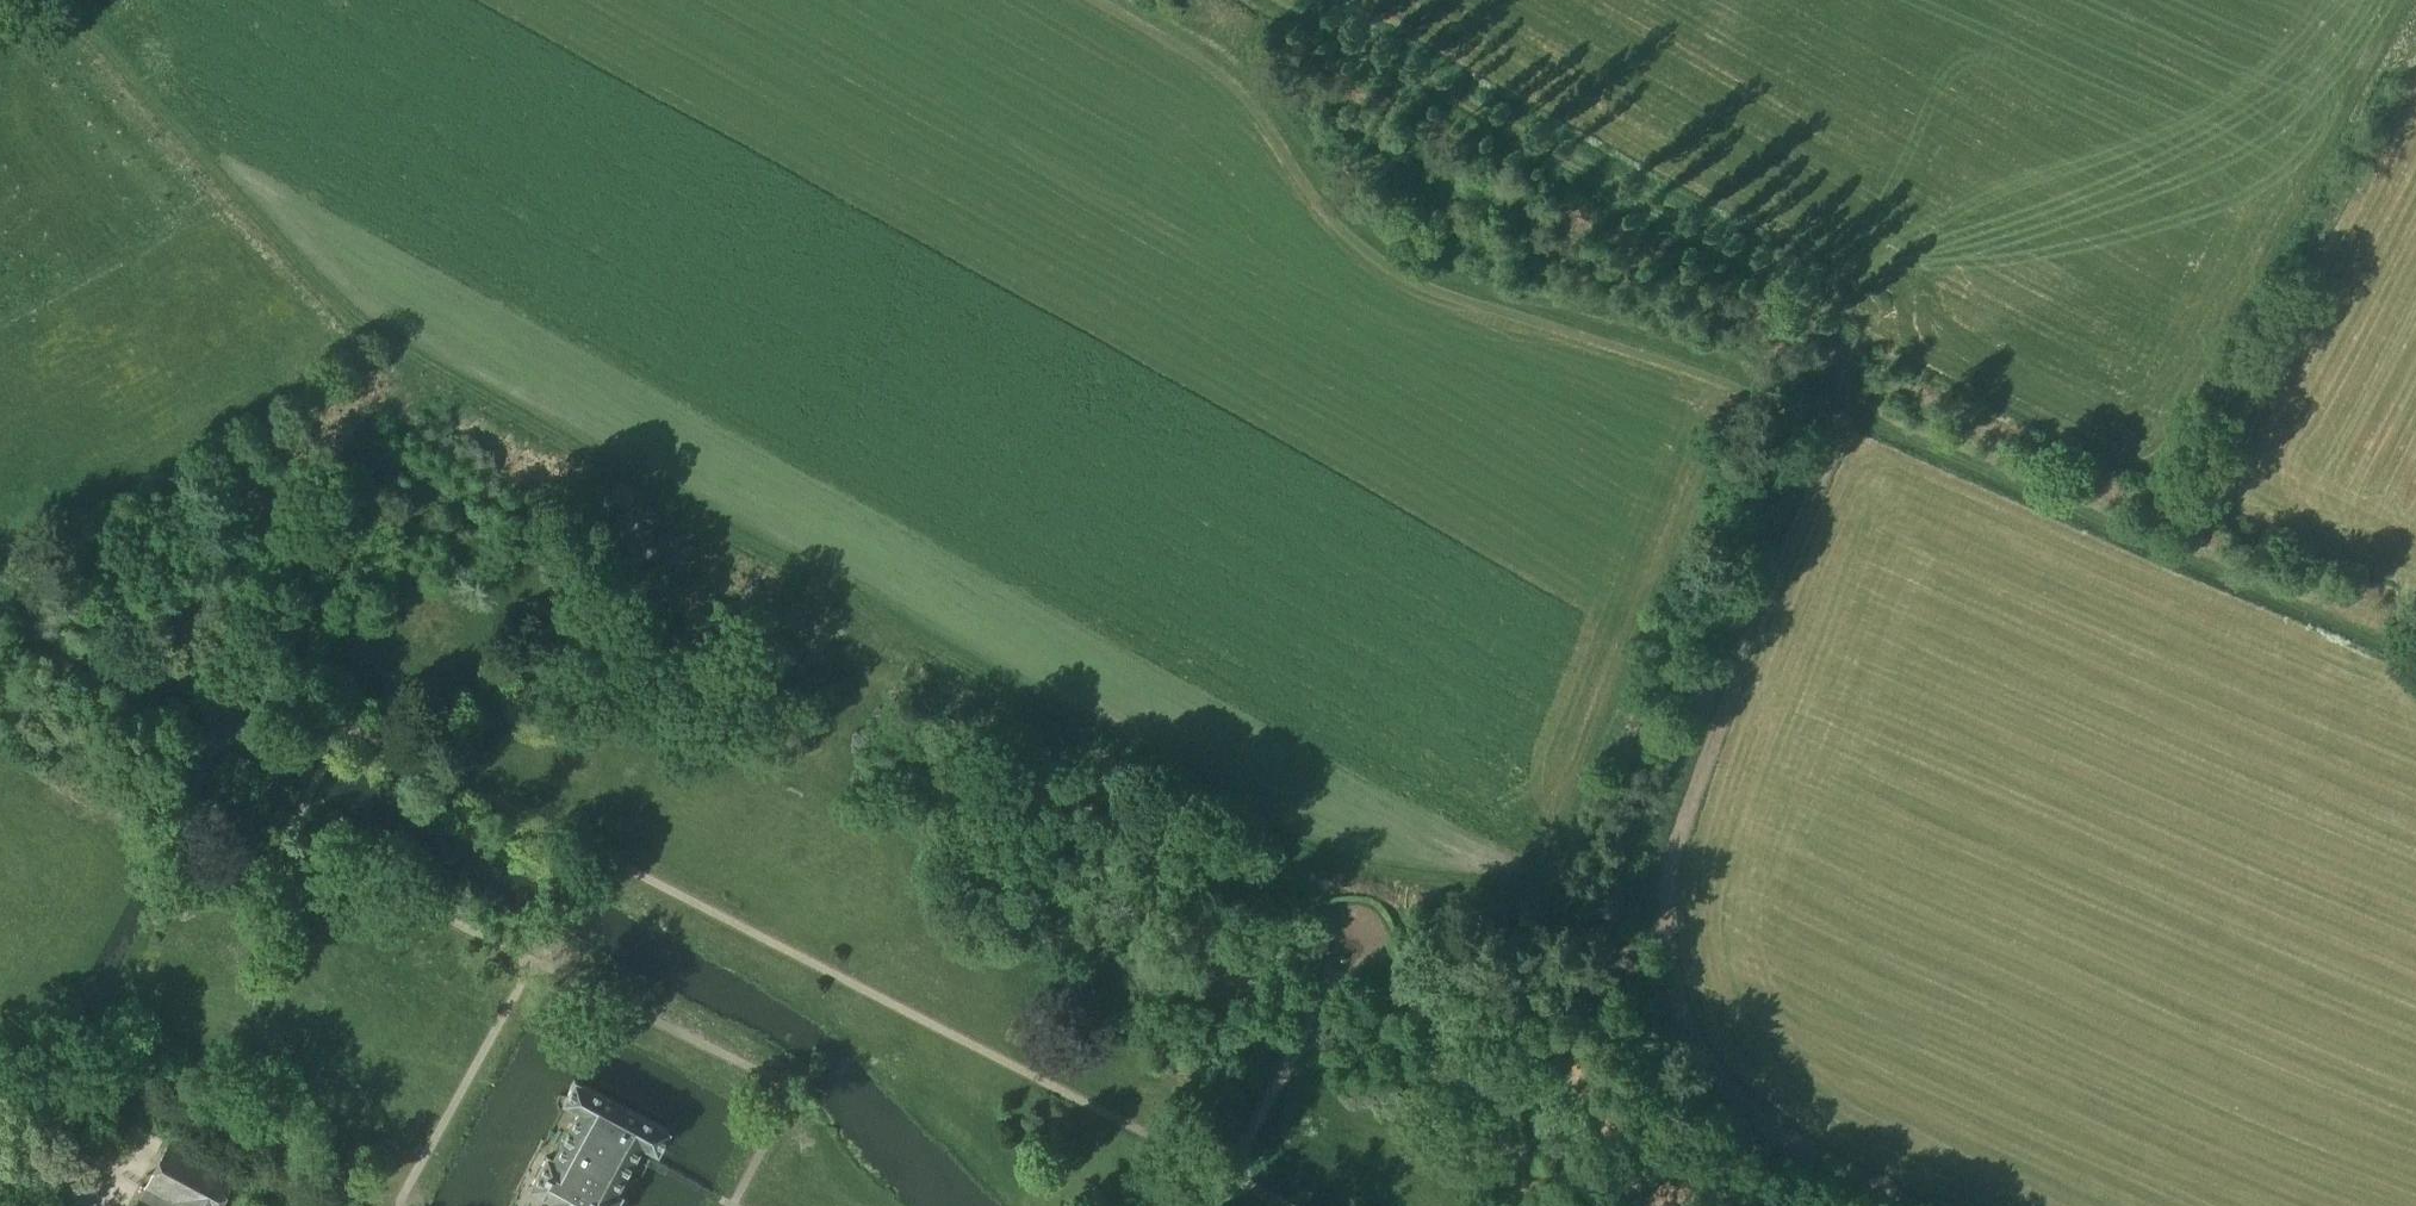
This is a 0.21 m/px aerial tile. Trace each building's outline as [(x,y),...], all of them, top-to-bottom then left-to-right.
[(669,1131),(574,1080),(561,1104),(577,1112),(552,1158),(546,1155),(527,1190),(550,1202),(548,1205),(616,1205),(622,1196),(616,1193),(641,1146),(656,1154),(669,1131)] [(230,1188),(228,1187),(234,1177),(168,1142),(143,1189),(146,1190),(140,1200),(139,1200),(135,1205),(221,1205),(230,1188)]
